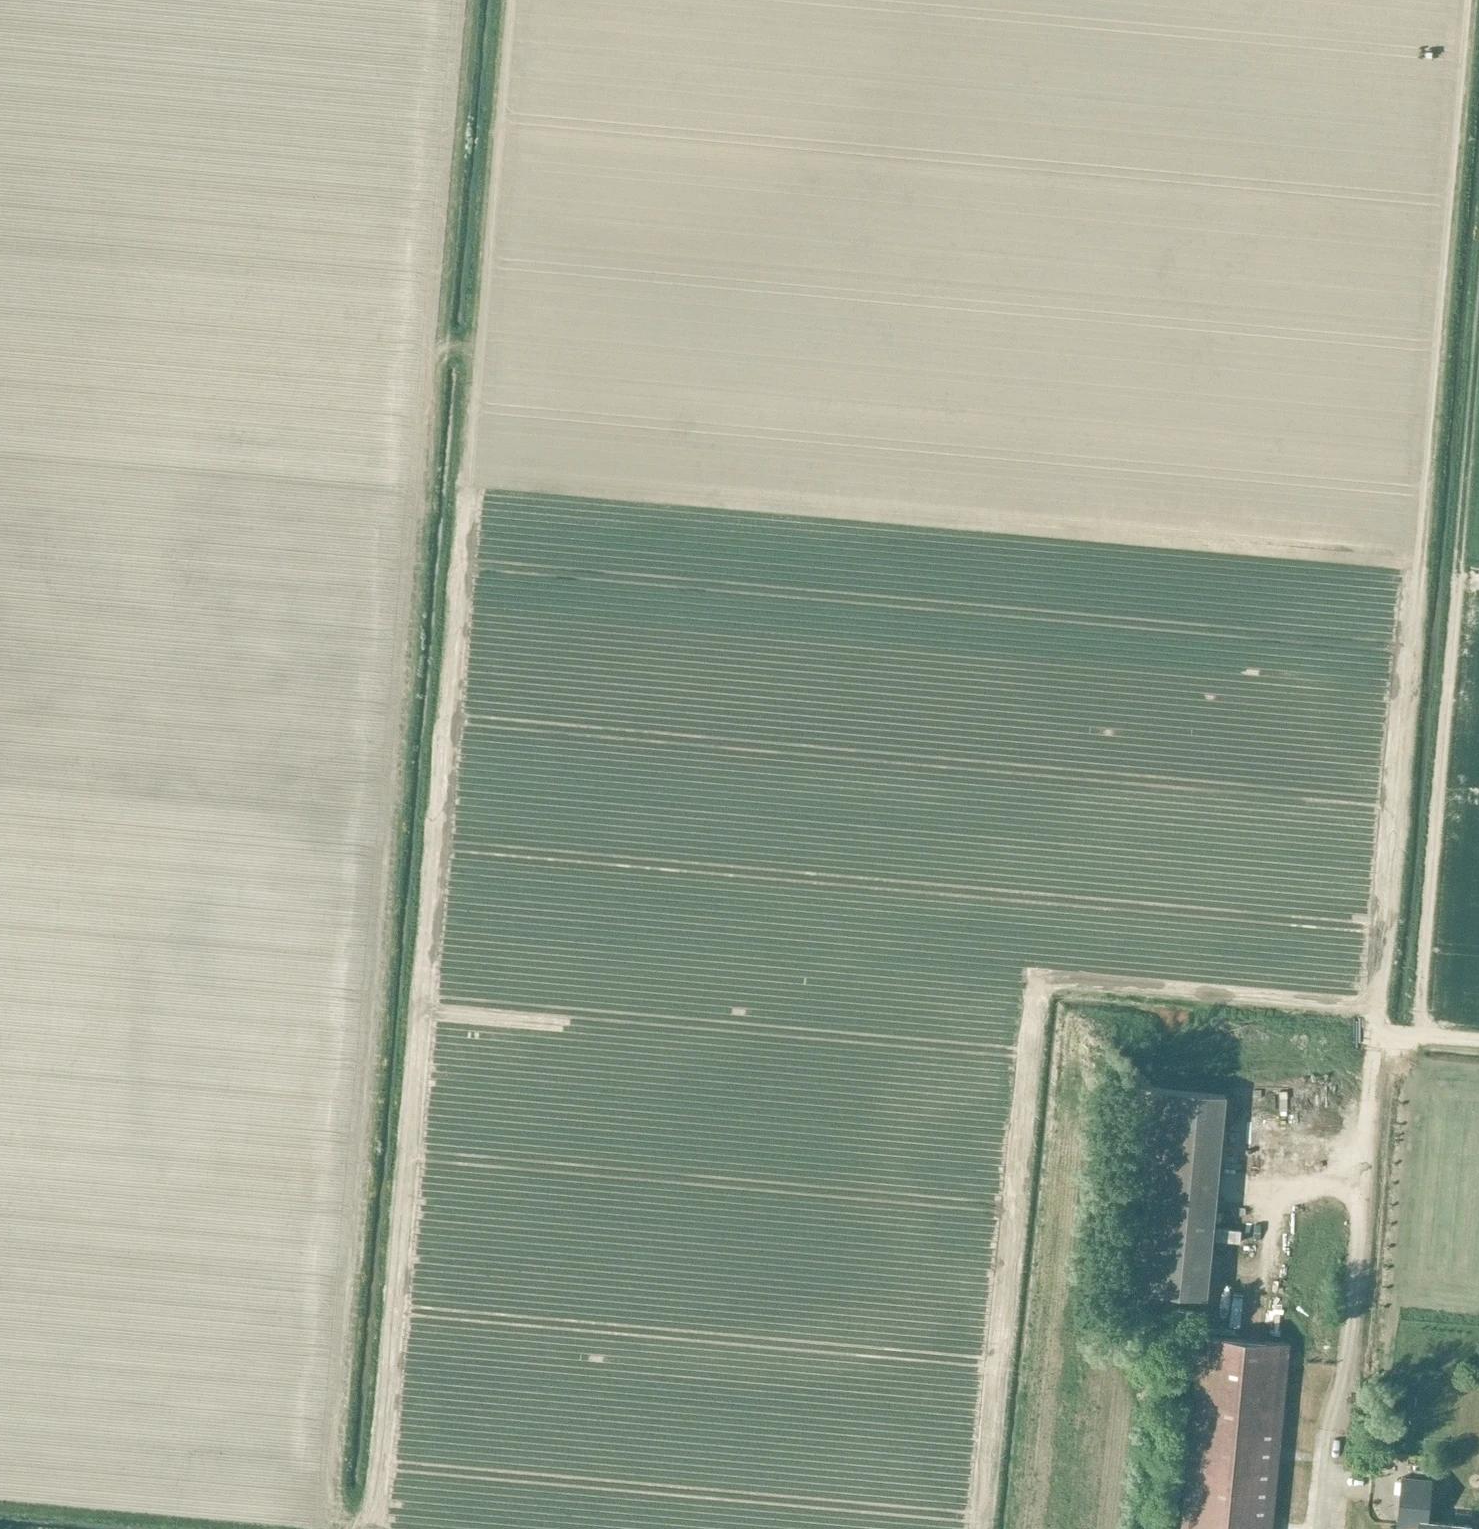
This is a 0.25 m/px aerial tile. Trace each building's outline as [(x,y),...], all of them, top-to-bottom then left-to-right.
[(1113,1290),(1208,1297),(1226,1095),(1134,1087),(1113,1290)] [(1351,1178),(1327,1182),(1328,1191),(1353,1187),(1351,1178)] [(1290,1343),(1199,1335),(1180,1528),(1272,1528),(1290,1343)] [(1297,1386),(1306,1380),(1297,1366),(1288,1372),(1297,1386)] [(1398,1523),(1421,1525),(1420,1528),(1470,1528),(1471,1523),(1426,1519),(1430,1480),(1402,1478),(1398,1523)]
